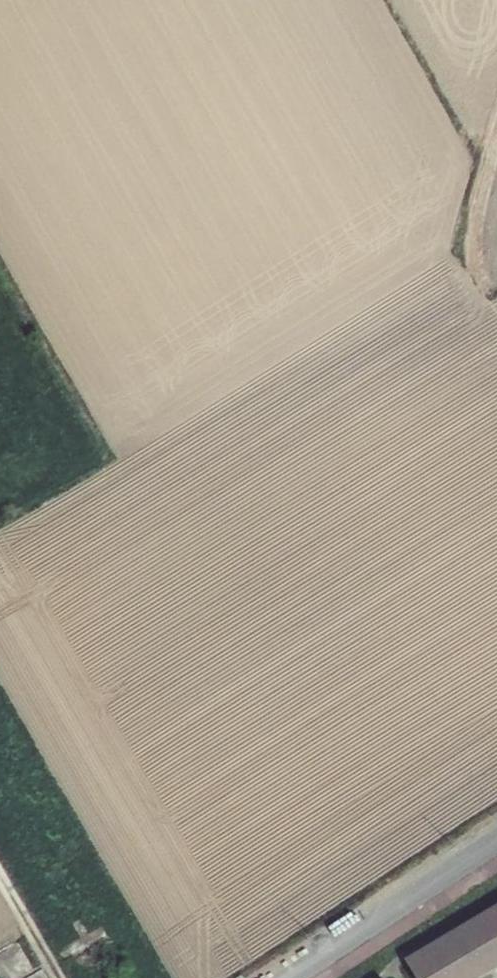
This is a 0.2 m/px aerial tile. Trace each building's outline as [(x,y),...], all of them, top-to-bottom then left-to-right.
[(478,906),(451,922),(426,937),(403,951),(419,977),(452,977),(475,964),(496,951),(496,894),(478,906)] [(85,950),(102,977),(117,977),(127,972),(107,937),(85,950)]
